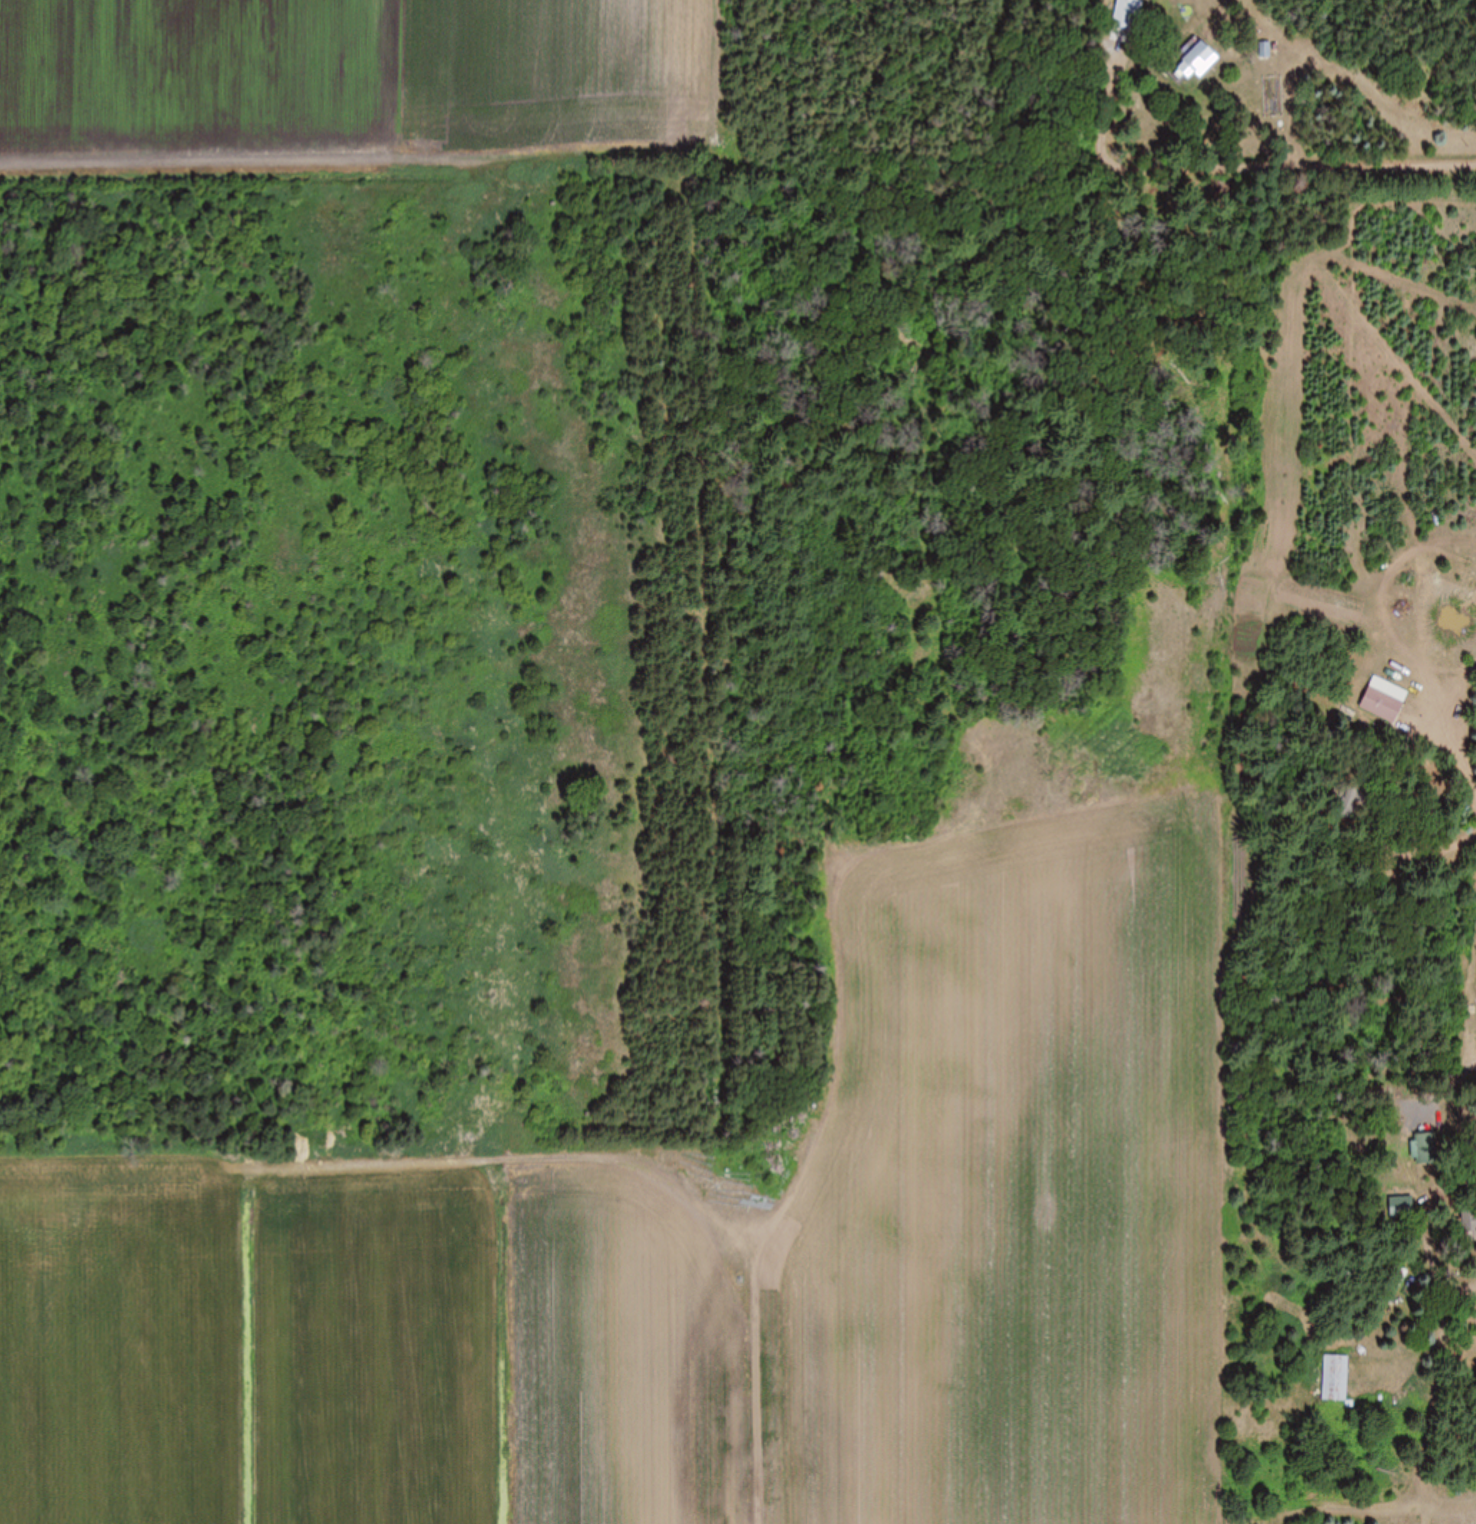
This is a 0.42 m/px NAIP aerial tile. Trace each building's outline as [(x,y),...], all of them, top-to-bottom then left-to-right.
[(1199,78),(1217,59),(1194,37),(1176,55),(1180,59),(1172,66),(1187,81),(1194,74),(1199,78)] [(1276,49),(1276,44),(1261,44),(1261,58),(1268,58),(1268,49),(1276,49)] [(1393,725),(1403,703),(1368,687),(1358,709),(1393,725)] [(1334,813),(1350,821),(1364,793),(1349,786),(1334,813)] [(1435,1134),(1413,1134),(1413,1164),(1435,1164),(1435,1134)] [(1460,1209),(1460,1241),(1475,1241),(1475,1209),(1460,1209)] [(1347,1356),(1323,1356),(1322,1402),(1347,1402),(1347,1356)]
